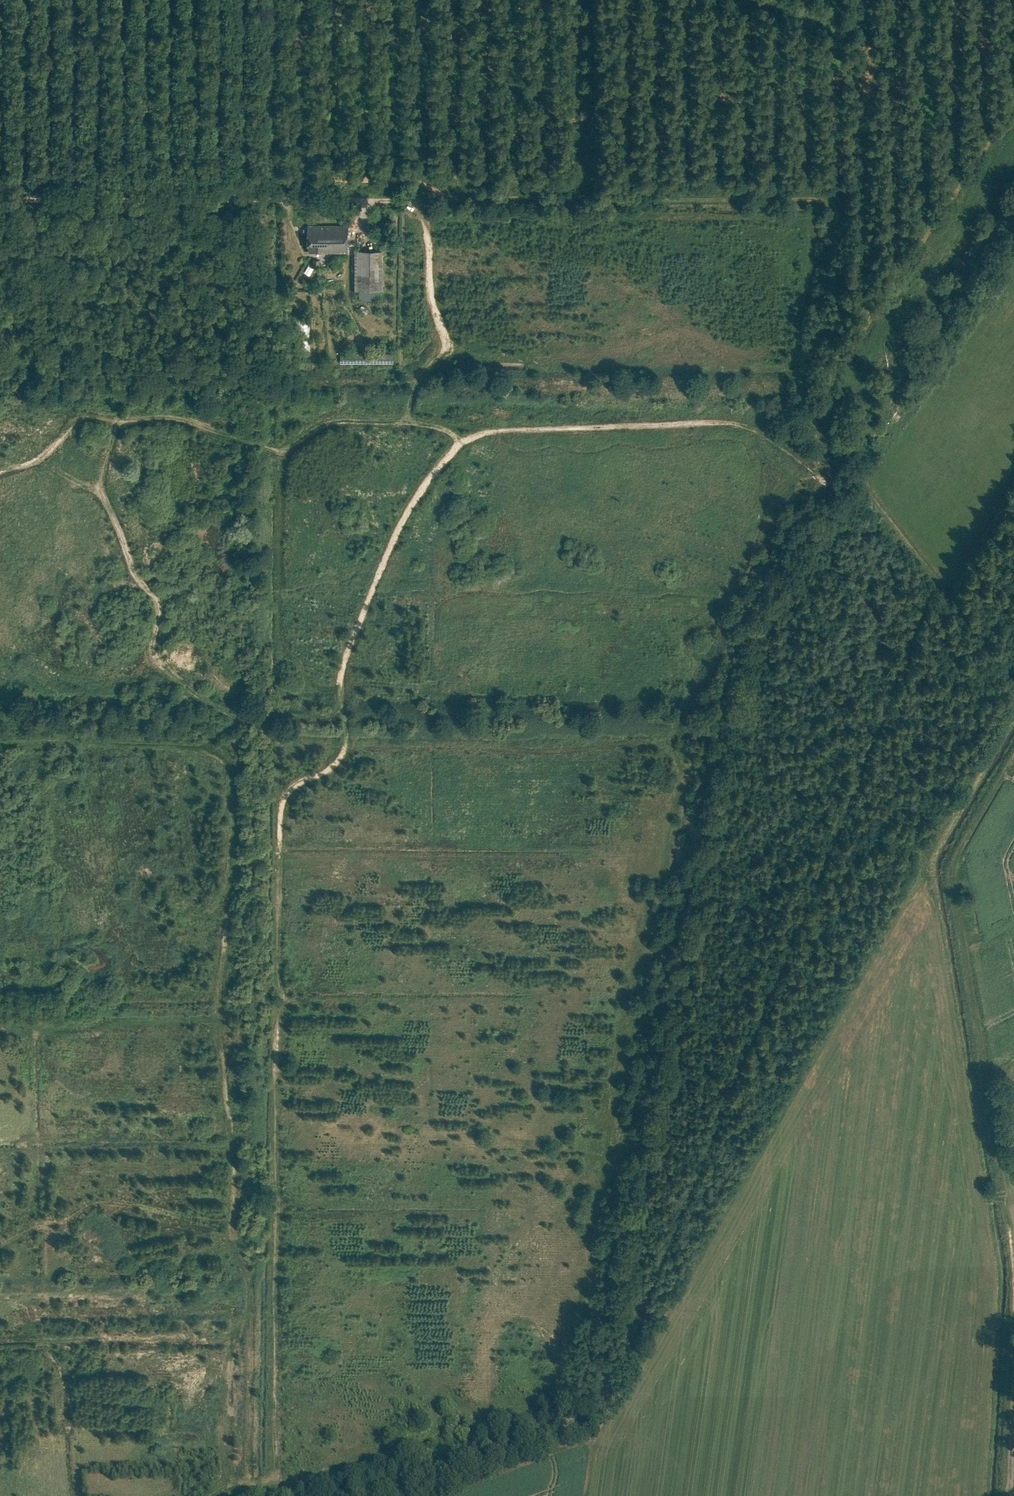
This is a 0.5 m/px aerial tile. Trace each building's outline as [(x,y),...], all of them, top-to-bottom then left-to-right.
[(348,227),(308,227),(308,253),(348,253),(348,227)] [(384,251),(354,251),(354,290),(359,290),(360,300),(375,300),(375,290),(383,290),(384,251)] [(298,350),(311,350),(311,317),(298,317),(298,350)]
